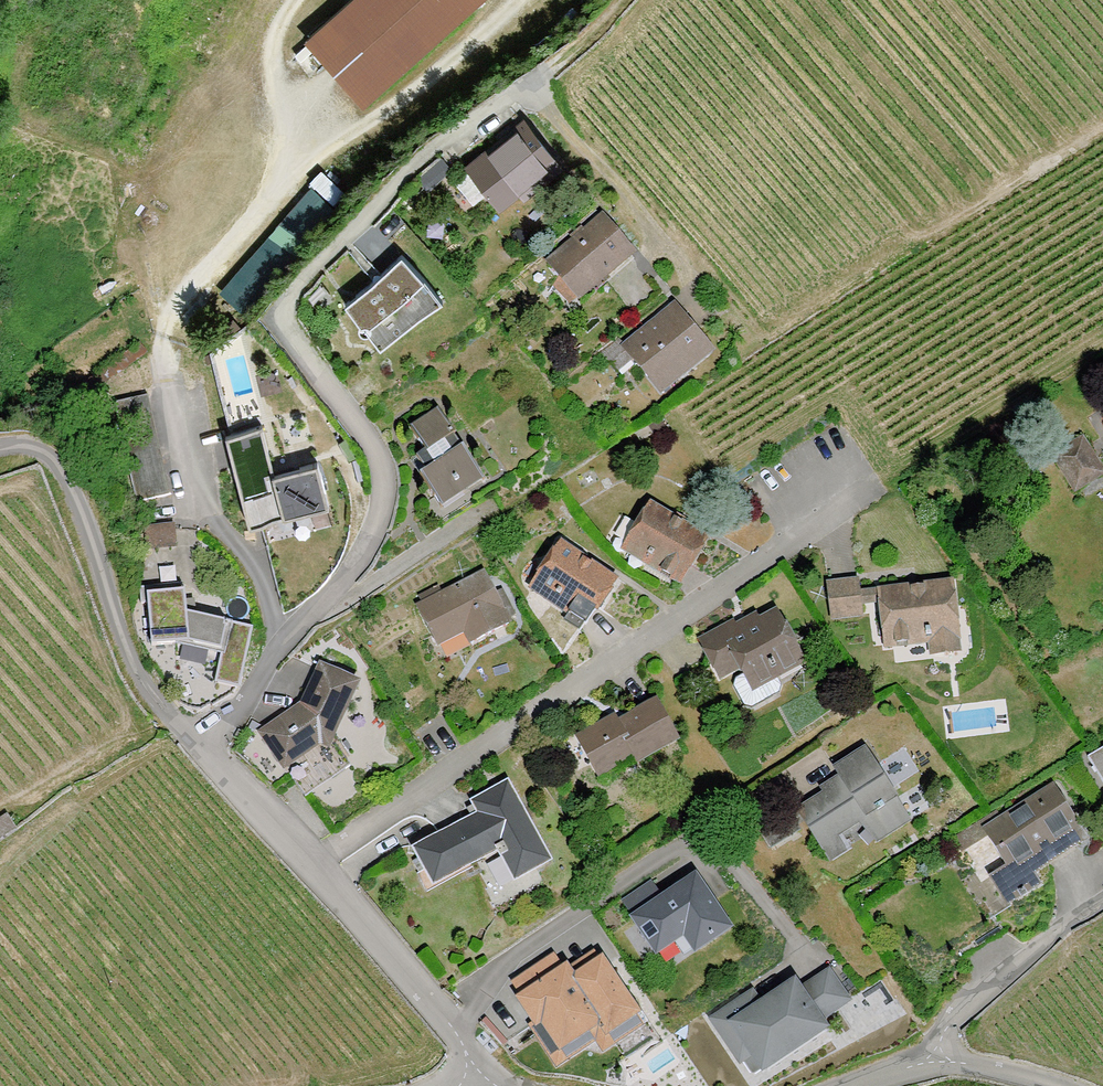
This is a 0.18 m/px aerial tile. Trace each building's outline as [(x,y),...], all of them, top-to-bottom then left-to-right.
[(307,39),(364,102),(483,0),(349,0),(307,39)] [(529,119),(465,168),(500,214),(520,199),(523,203),(567,169),(529,119)] [(325,174),(228,282),(252,304),(349,195),(325,174)] [(602,215),(547,260),(583,303),(638,257),(602,215)] [(401,257),(341,307),(358,328),(358,335),(363,340),(369,340),(380,353),(441,305),(424,285),(401,257)] [(678,306),(623,348),(662,399),(717,357),(678,306)] [(149,399),(120,406),(143,504),(173,497),(149,399)] [(425,455),(413,462),(443,511),(485,485),(440,414),(411,432),(425,455)] [(266,429),(227,438),(249,530),(329,512),(318,466),(277,476),(266,429)] [(1088,489),(1102,475),(1102,447),(1089,432),(1060,459),(1088,489)] [(653,505),(623,553),(682,590),(712,542),(653,505)] [(560,544),(530,589),(592,630),(622,584),(560,544)] [(489,572),(416,609),(439,654),(470,639),(475,649),(517,628),(489,572)] [(956,583),(879,593),(887,653),(933,646),(935,662),(962,659),(960,646),(965,645),(956,583)] [(860,585),(830,590),(836,625),(866,620),(860,585)] [(186,595),(150,598),(155,649),(184,647),(226,657),(220,683),(240,688),(254,632),(188,616),(186,595)] [(734,621),(702,639),(726,682),(738,676),(736,689),(749,706),(759,707),(780,694),(784,687),(781,681),(809,666),(778,610),(760,620),(758,617),(738,627),(734,621)] [(305,707),(260,733),(283,771),(323,747),(331,751),(361,689),(322,670),(305,707)] [(618,713),(576,736),(600,779),(640,757),(642,762),(682,740),(659,699),(621,719),(618,713)] [(845,782),(802,809),(826,846),(866,820),(881,844),(916,822),(869,747),(836,767),(845,782)] [(1091,757),(1102,777),(1102,750),(1091,757)] [(479,814),(417,847),(437,883),(502,848),(519,879),(555,860),(510,778),(471,799),(479,814)] [(1054,783),(985,826),(1010,867),(994,877),(1011,905),(1045,884),(1037,872),(1089,839),(1054,783)] [(655,879),(624,899),(659,952),(686,934),(696,950),(733,927),(697,871),(663,892),(655,879)] [(601,948),(566,970),(606,1034),(641,1012),(601,948)] [(562,965),(515,994),(536,1027),(543,1022),(560,1050),(600,1025),(566,970),(562,965)] [(755,991),(710,1019),(740,1067),(753,1059),(761,1073),(832,1029),(825,1017),(851,1001),(832,970),(803,988),(797,978),(761,1000),(755,991)]
